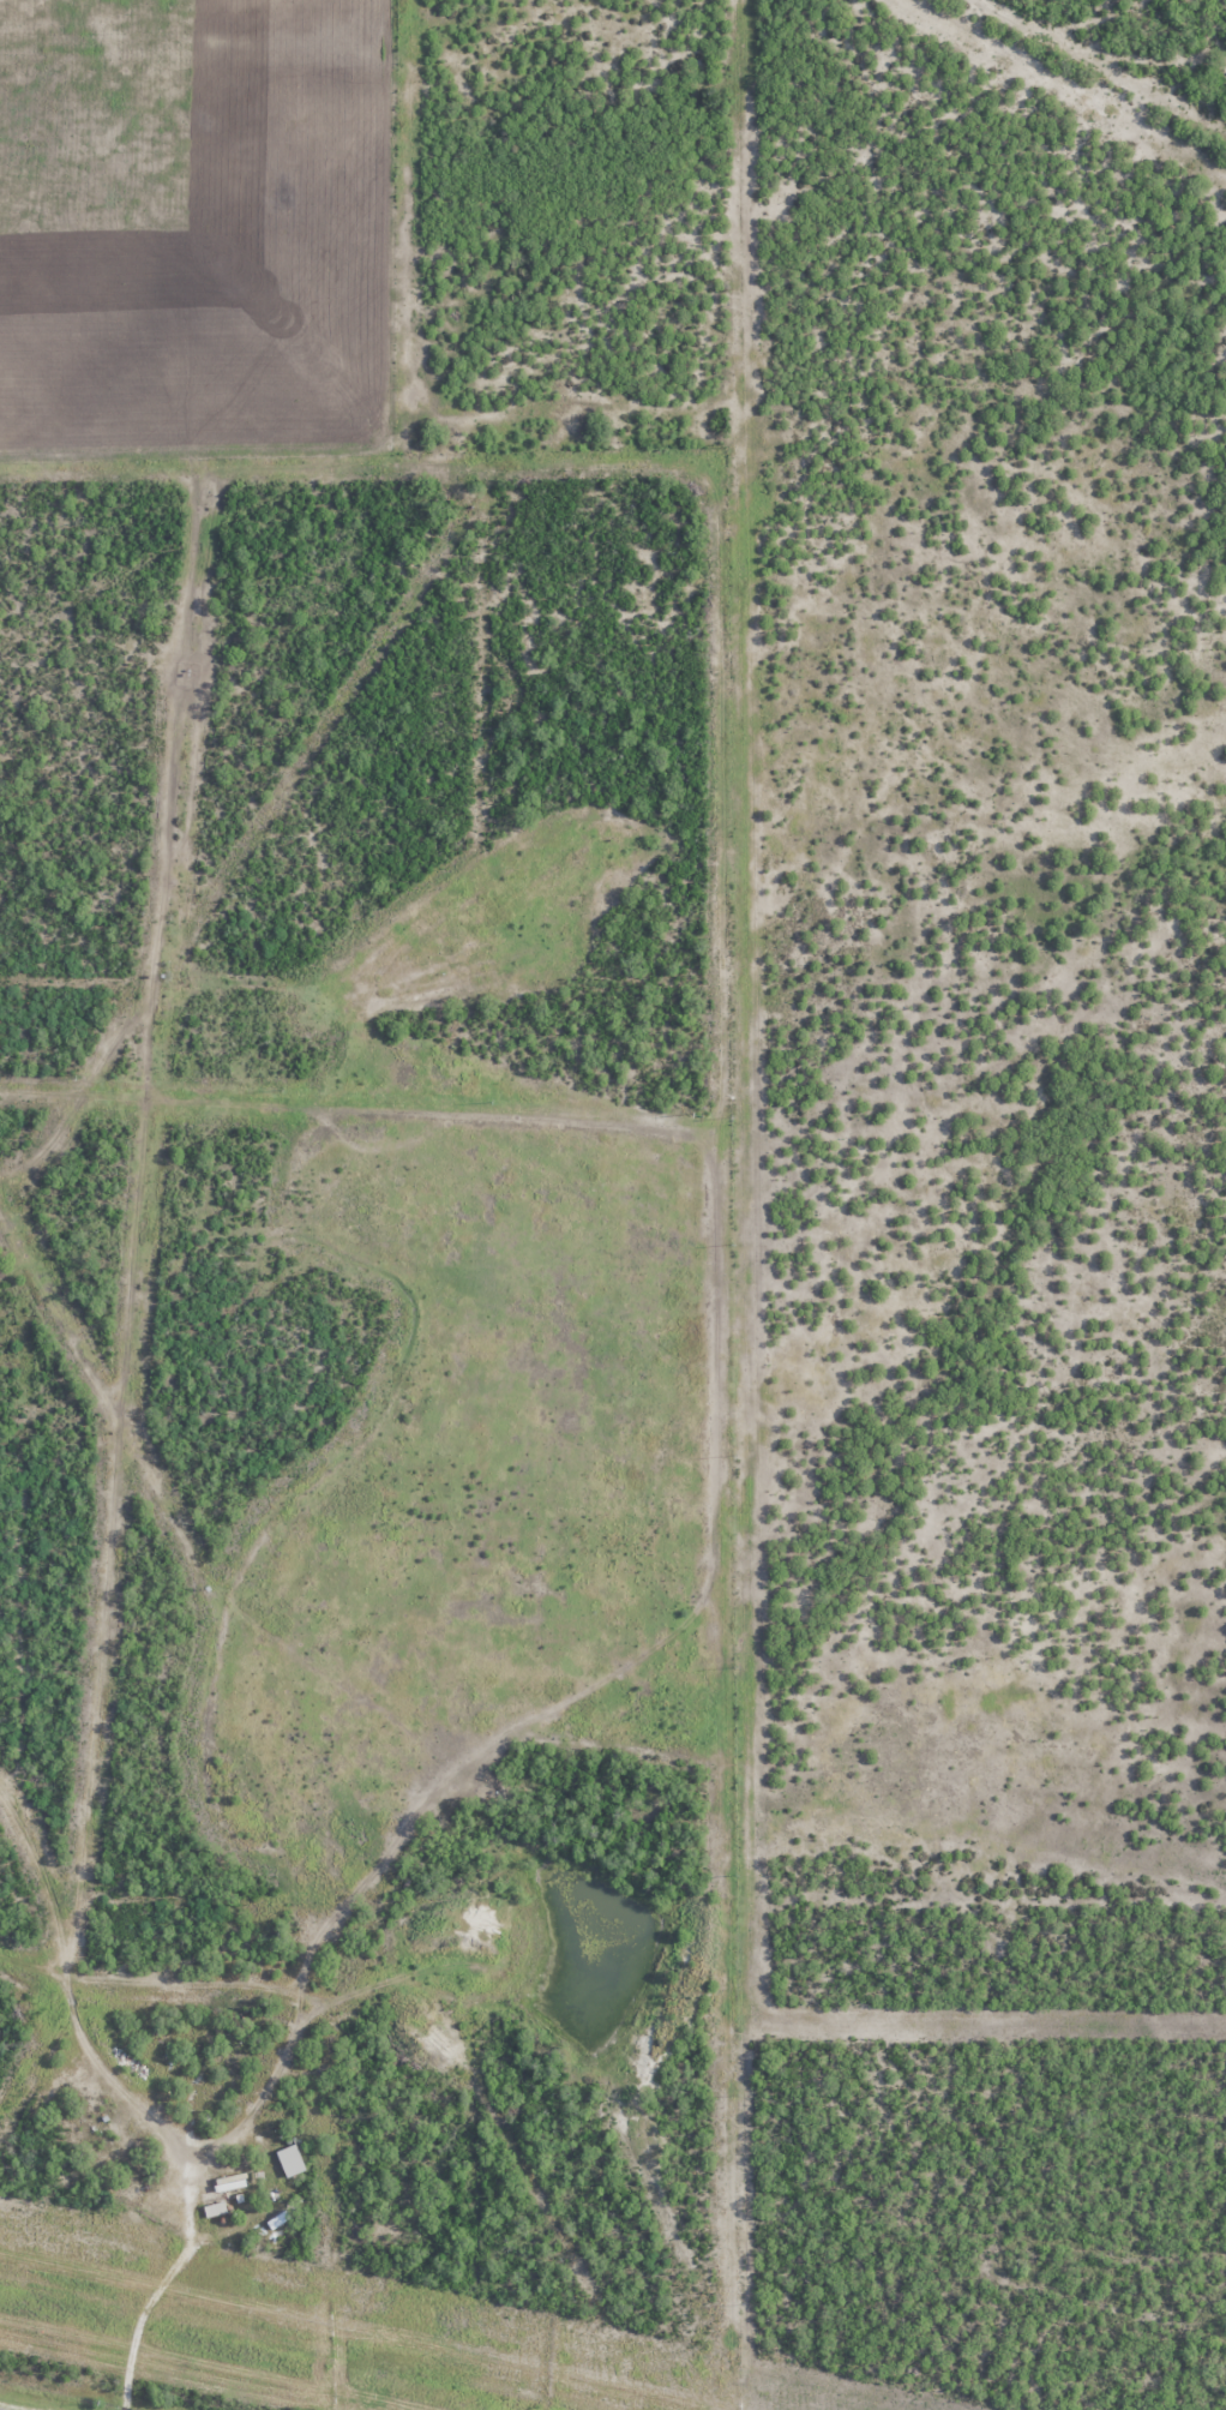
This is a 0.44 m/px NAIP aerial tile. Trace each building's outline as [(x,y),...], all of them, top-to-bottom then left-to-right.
[(286,2177),(276,2151),(296,2144),(306,2170),(286,2177)] [(215,2193),(212,2178),(246,2171),(248,2186),(215,2193)] [(203,2206),(224,2201),(228,2212),(205,2217),(203,2206)]
